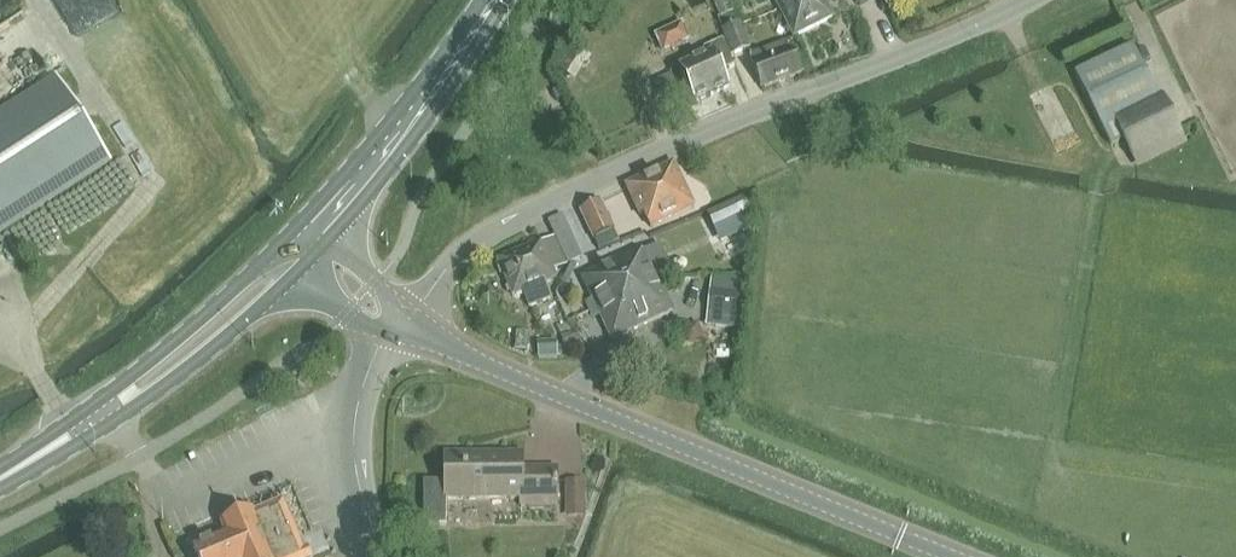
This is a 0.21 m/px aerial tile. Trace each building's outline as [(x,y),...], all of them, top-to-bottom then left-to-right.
[(779,6),(794,36),(834,16),(826,0),(776,0),(779,6)] [(657,35),(664,51),(690,39),(683,23),(657,35)] [(722,30),(731,54),(750,47),(740,23),(722,30)] [(762,88),(802,73),(789,40),(749,55),(762,88)] [(694,102),(697,101),(701,104),(709,101),(709,96),(730,87),(724,74),(735,69),(723,41),(702,50),(705,56),(679,67),(694,102)] [(1077,77),(1110,145),(1123,138),(1134,162),(1185,137),(1165,95),(1159,98),(1135,49),(1077,77)] [(113,159),(59,73),(0,111),(0,232),(113,159)] [(556,101),(562,98),(558,89),(552,92),(556,101)] [(1040,111),(1054,103),(1046,89),(1032,97),(1040,111)] [(641,216),(646,214),(652,226),(695,207),(676,163),(627,185),(641,216)] [(744,198),(707,215),(713,228),(750,212),(744,198)] [(581,211),(594,239),(614,230),(600,201),(581,211)] [(614,230),(594,239),(599,251),(619,242),(614,230)] [(499,260),(514,297),(524,293),(530,307),(552,298),(546,281),(557,276),(555,271),(568,266),(557,238),(544,243),(544,242),(499,260)] [(586,300),(590,308),(659,277),(658,275),(673,268),(661,242),(646,249),(645,247),(584,275),(594,297),(586,300)] [(659,277),(590,308),(594,317),(601,313),(613,338),(674,310),(659,277)] [(446,456),(446,482),(424,482),(424,526),(447,526),(447,499),(525,499),(525,506),(556,505),(556,469),(524,469),(524,455),(446,456)] [(567,517),(588,517),(588,482),(567,482),(567,517)] [(312,549),(308,551),(286,502),(259,514),(257,510),(227,523),(231,533),(213,540),(211,535),(203,539),(206,545),(199,548),(203,556),(316,556),(312,549)]
